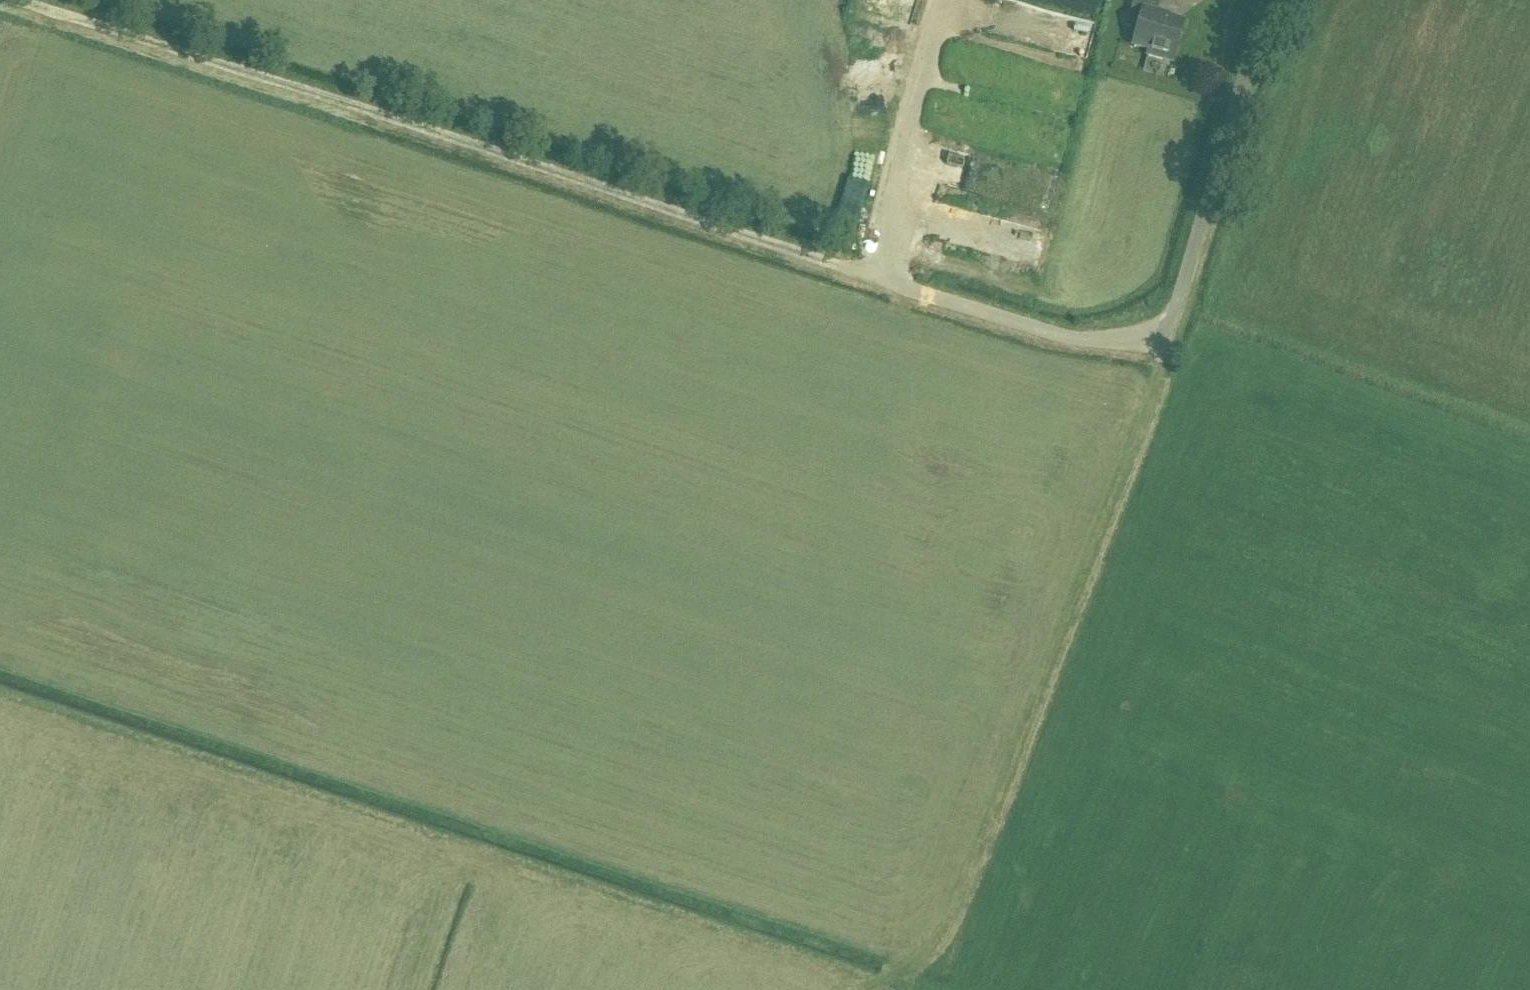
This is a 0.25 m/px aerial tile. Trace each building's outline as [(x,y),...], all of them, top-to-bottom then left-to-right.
[(1129,16),(1141,19),(1133,47),(1149,51),(1147,56),(1163,60),(1164,55),(1173,58),(1183,24),(1156,16),(1160,0),(1133,0),(1129,16)]
